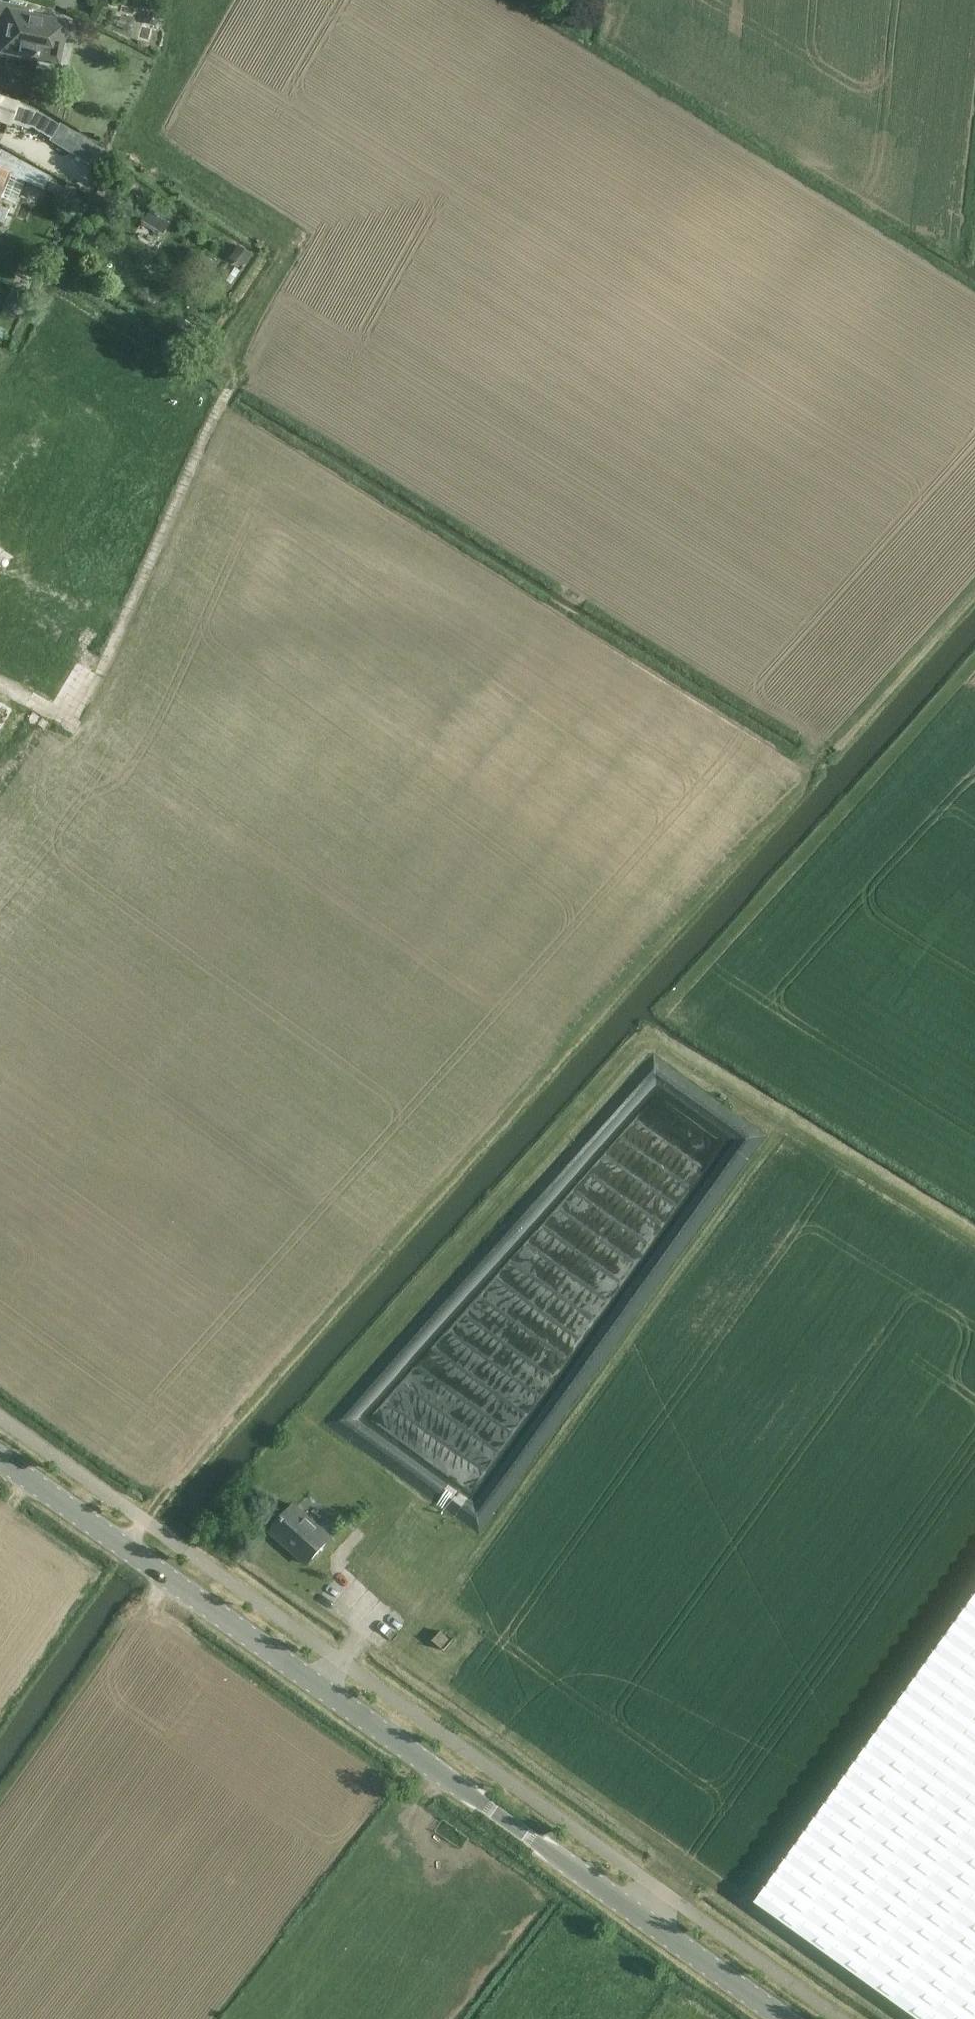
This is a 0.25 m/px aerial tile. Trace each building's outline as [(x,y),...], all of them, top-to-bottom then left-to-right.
[(77,1),(74,0),(56,0),(53,6),(71,14),(77,1)] [(9,55),(13,56),(17,54),(33,57),(33,58),(38,58),(39,55),(55,58),(59,38),(64,39),(67,22),(25,14),(26,8),(0,2),(0,25),(5,26),(0,50),(2,53),(9,55)] [(150,13),(145,19),(148,26),(155,27),(160,22),(157,15),(150,13)] [(121,17),(117,29),(132,33),(136,22),(121,17)] [(11,126),(11,124),(18,104),(0,98),(0,122),(11,126)] [(18,104),(11,124),(27,130),(31,128),(51,139),(69,149),(66,153),(87,164),(97,170),(105,156),(106,155),(105,154),(95,149),(77,138),(78,137),(59,126),(39,113),(18,104)] [(14,203),(24,182),(43,190),(48,177),(0,151),(0,152),(0,197),(14,203)] [(50,182),(46,191),(60,197),(59,199),(70,203),(71,200),(76,189),(66,185),(65,188),(50,182)] [(101,185),(96,195),(112,202),(117,193),(101,185)] [(148,211),(142,221),(163,235),(170,225),(148,211)] [(252,254),(237,246),(229,260),(244,269),(252,254)] [(180,318),(175,327),(183,332),(188,323),(180,318)] [(532,1224),(402,1402),(449,1436),(451,1443),(481,1465),(478,1469),(495,1480),(495,1484),(472,1490),(422,1454),(398,1461),(393,1441),(366,1449),(482,1533),(524,1475),(520,1463),(525,1456),(505,1441),(661,1229),(703,1217),(759,1141),(652,1063),(580,1162),(581,1163),(585,1176),(537,1242),(532,1224)] [(294,1505),(270,1532),(307,1565),(331,1538),(294,1505)] [(756,1902),(919,2018),(974,2018),(974,1596),(756,1902)]
